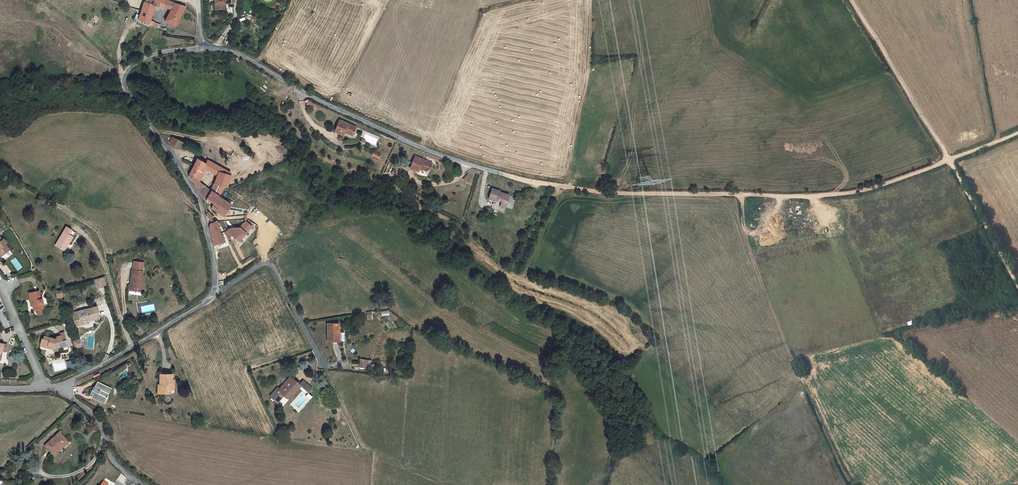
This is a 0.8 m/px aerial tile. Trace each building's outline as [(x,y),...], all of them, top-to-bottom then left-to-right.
[(177,4),(166,0),(159,0),(157,6),(173,12),(177,4)] [(140,11),(151,14),(154,5),(148,4),(143,2),(140,11)] [(185,7),(177,4),(173,12),(171,14),(168,14),(164,21),(174,26),(185,7)] [(150,20),(151,14),(140,11),(137,20),(144,22),(157,28),(158,23),(150,20)] [(352,136),(356,127),(340,120),(335,131),(343,136),(345,132),(352,136)] [(181,150),(185,143),(178,139),(174,146),(181,150)] [(430,171),(434,163),(417,156),(412,167),(421,171),(422,168),(430,171)] [(197,159),(189,176),(193,182),(196,189),(197,190),(200,183),(196,180),(200,171),(203,173),(204,170),(203,170),(204,168),(205,167),(206,164),(197,159)] [(207,169),(214,174),(218,166),(210,161),(207,169)] [(232,173),(221,167),(218,166),(214,174),(217,175),(219,171),(231,175),(232,173)] [(214,184),(224,187),(227,187),(231,175),(219,171),(217,175),(214,184)] [(202,197),(208,190),(200,183),(197,190),(202,197)] [(211,191),(221,197),(224,187),(214,184),(211,191)] [(507,205),(510,195),(501,192),(501,190),(493,188),(490,198),(498,200),(498,198),(502,199),(501,203),(507,205)] [(211,191),(208,190),(202,197),(205,202),(207,200),(211,191)] [(211,191),(207,200),(214,205),(212,208),(223,216),(231,204),(221,198),(221,197),(211,191)] [(214,205),(207,200),(205,202),(204,203),(205,210),(208,209),(212,208),(214,205)] [(209,226),(214,246),(224,244),(217,228),(220,226),(217,222),(209,226)] [(224,233),(220,226),(217,228),(224,244),(230,242),(232,239),(227,232),(224,233)] [(64,250),(72,237),(69,235),(72,230),(66,227),(63,232),(55,245),(64,250)] [(247,234),(240,229),(239,228),(236,232),(233,238),(241,243),(247,234)] [(230,231),(227,232),(232,239),(233,238),(236,232),(233,229),(231,232),(230,231)] [(1,257),(9,251),(5,246),(6,245),(3,239),(1,240),(0,238),(0,256),(1,257)] [(142,277),(142,274),(142,265),(134,264),(133,273),(132,273),(131,287),(129,287),(128,292),(136,293),(137,291),(143,291),(144,283),(141,283),(142,277)] [(107,286),(105,279),(95,281),(97,289),(107,286)] [(40,300),(38,291),(29,294),(31,302),(32,302),(34,311),(43,309),(42,299),(40,300)] [(100,319),(97,309),(79,313),(79,314),(82,326),(88,325),(87,323),(90,322),(100,319)] [(73,316),(76,327),(82,326),(79,314),(73,316)] [(340,341),(340,325),(329,325),(330,342),(340,341)] [(69,348),(67,341),(64,342),(63,337),(57,338),(56,340),(46,336),(44,340),(42,339),(40,344),(47,347),(46,348),(51,351),(53,347),(58,347),(58,349),(63,348),(64,350),(69,348)] [(68,368),(76,366),(74,359),(66,361),(68,368)] [(372,368),(373,360),(360,359),(359,367),(372,368)] [(173,374),(160,374),(160,384),(158,384),(158,393),(171,393),(171,390),(175,390),(175,381),(173,381),(173,374)] [(298,384),(288,376),(276,391),(280,394),(282,396),(285,399),(298,385),(297,385),(298,384)] [(298,385),(306,392),(310,387),(301,379),(298,384),(297,385),(298,385)] [(106,398),(109,388),(97,383),(95,387),(93,386),(90,392),(93,394),(92,398),(102,402),(104,399),(107,400),(107,398),(106,398)] [(280,394),(276,391),(275,390),(269,397),(274,401),(280,394)] [(276,403),(282,396),(280,394),(274,401),(276,403)] [(63,448),(68,444),(59,434),(45,447),(52,454),(49,456),(52,460),(63,449),(63,448)]
